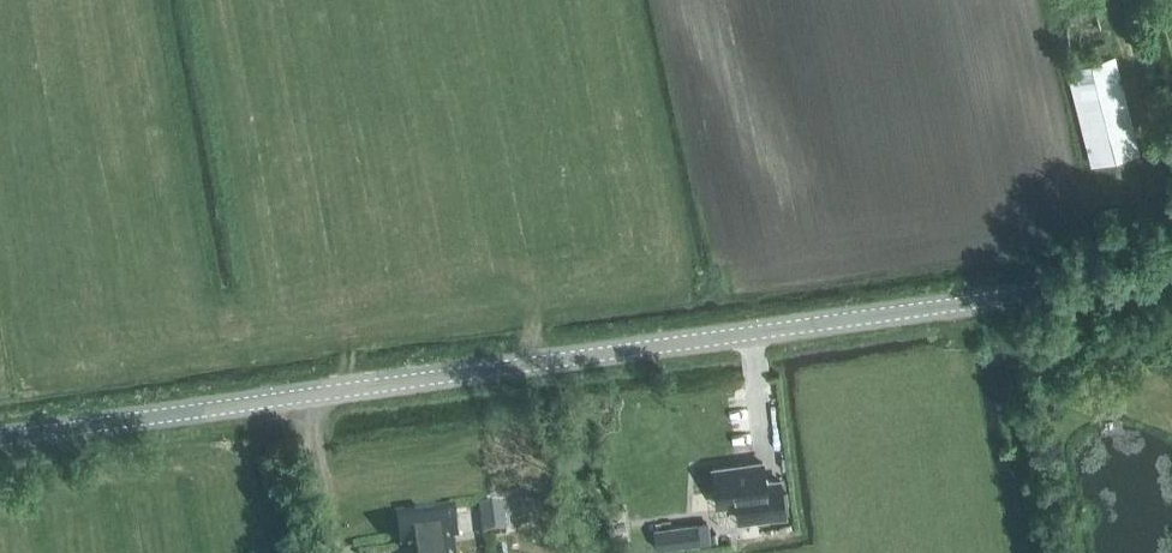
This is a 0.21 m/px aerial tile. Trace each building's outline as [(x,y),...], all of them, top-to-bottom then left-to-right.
[(1095,0),(1055,0),(1069,52),(1106,42),(1095,0)] [(1096,161),(1134,151),(1111,59),(1073,69),(1096,161)] [(787,514),(782,479),(767,481),(765,462),(713,468),(718,503),(739,501),(741,519),(787,514)] [(453,509),(396,517),(401,549),(404,548),(405,552),(455,552),(454,542),(457,541),(453,509)] [(654,528),(656,547),(678,545),(698,542),(696,523),(675,526),(654,528)]
